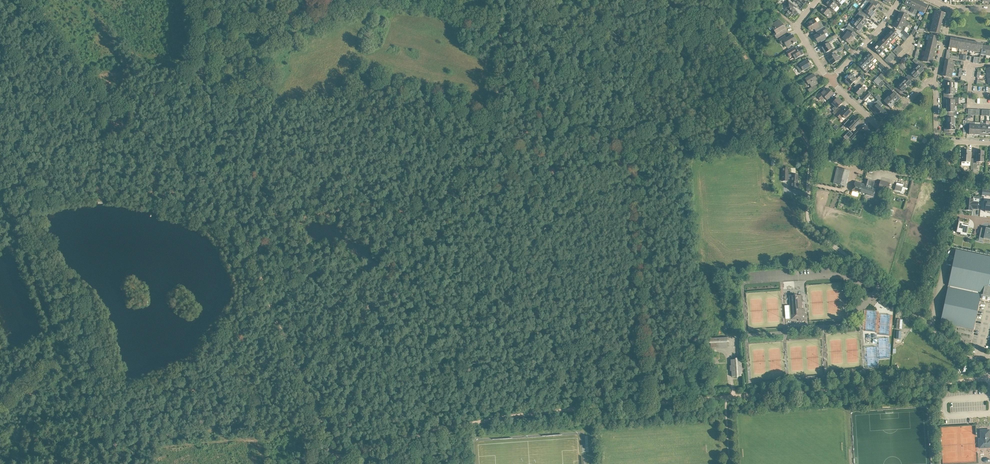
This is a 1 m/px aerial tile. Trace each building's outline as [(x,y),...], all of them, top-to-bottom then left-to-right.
[(826,4),(834,10),(837,6),(840,7),(842,5),(836,0),(834,2),(831,0),(829,0),(826,4)] [(873,0),(866,0),(869,2),(866,6),(876,14),(877,13),(876,11),(878,9),(876,7),(879,3),(873,0)] [(914,9),(918,1),(917,0),(913,0),(909,7),(912,8),(910,12),(907,11),(906,13),(911,16),(914,9)] [(795,6),(788,1),(785,5),(787,7),(784,10),(791,16),(793,14),(795,16),(798,12),(793,8),(795,6)] [(914,9),(915,9),(919,11),(923,3),(918,1),(914,9)] [(928,5),(923,3),(919,11),(924,14),(926,10),(928,5)] [(834,10),(826,4),(830,7),(828,10),(824,6),(820,11),(828,17),(832,13),(834,15),(836,12),(834,10)] [(860,7),(858,10),(859,11),(862,13),(863,14),(867,18),(869,15),(871,17),(873,15),(875,16),(876,14),(866,6),(863,9),(860,7)] [(856,16),(854,18),(857,21),(863,26),(867,22),(865,20),(861,16),(863,14),(862,13),(859,11),(856,16)] [(935,11),(933,18),(942,20),(944,13),(935,11)] [(904,14),(900,12),(898,17),(909,23),(906,21),(908,16),(907,15),(904,14)] [(909,23),(898,17),(895,22),(906,27),(907,28),(909,23)] [(933,18),(932,25),(941,27),(942,20),(933,18)] [(824,27),(823,25),(820,21),(817,23),(815,19),(807,24),(811,31),(816,28),(818,31),(824,27)] [(771,24),(767,26),(770,30),(773,29),(776,34),(774,35),(776,38),(784,34),(788,31),(785,26),(782,27),(780,24),(781,24),(779,20),(779,21),(778,20),(774,22),(771,24)] [(859,35),(863,30),(861,29),(863,26),(857,21),(853,25),(850,23),(848,25),(859,35)] [(901,31),(904,32),(904,31),(906,27),(895,22),(893,27),(901,31)] [(859,35),(848,25),(846,28),(847,28),(843,32),(846,34),(854,41),(855,39),(854,38),(856,36),(854,34),(855,32),(859,35)] [(941,27),(932,25),(930,32),(939,34),(941,27)] [(818,31),(820,33),(814,36),(818,42),(826,38),(824,34),(827,32),(824,27),(818,31)] [(898,35),(892,29),(888,33),(895,39),(898,36),(898,35)] [(901,31),(900,33),(903,35),(907,39),(909,37),(910,36),(906,33),(904,31),(904,32),(901,31)] [(888,33),(884,37),(891,43),(895,39),(888,33)] [(839,36),(838,37),(840,40),(842,43),(843,46),(844,46),(845,44),(847,42),(849,44),(851,41),(853,42),(854,41),(846,34),(844,36),(843,35),(841,37),(839,36)] [(785,36),(781,39),(779,40),(782,44),(784,43),(787,48),(797,42),(792,35),(786,39),(785,36)] [(884,37),(880,40),(887,47),(888,48),(890,46),(889,45),(891,43),(884,37)] [(982,45),(983,44),(950,38),(949,47),(981,53),(980,54),(989,56),(989,47),(982,45)] [(824,45),(821,47),(825,54),(829,51),(833,49),(829,43),(831,42),(829,39),(824,42),(823,43),(824,45)] [(880,40),(877,44),(883,51),(887,47),(880,40)] [(874,45),(872,47),(873,48),(879,55),(883,51),(877,44),(875,46),(874,45)] [(792,48),(787,51),(786,52),(790,58),(793,55),(795,59),(804,54),(800,47),(793,51),(792,48)] [(831,57),(828,59),(831,65),(840,60),(837,55),(836,54),(838,53),(836,50),(830,54),(831,57)] [(869,52),(865,56),(872,63),(872,62),(873,63),(874,62),(873,61),(876,59),(869,52)] [(865,56),(861,60),(870,69),(874,65),(872,63),(865,56)] [(800,73),(803,71),(807,69),(811,66),(808,60),(801,64),(799,61),(794,65),(796,67),(800,73)] [(857,64),(864,70),(867,73),(870,69),(861,60),(857,64)] [(917,65),(914,69),(920,75),(922,72),(924,74),(929,69),(925,66),(922,64),(918,61),(916,64),(917,65)] [(914,69),(910,73),(907,75),(915,83),(919,79),(917,77),(920,75),(914,69)] [(806,76),(801,79),(802,81),(805,79),(808,85),(810,84),(811,87),(808,89),(811,92),(814,91),(814,90),(817,88),(815,85),(818,84),(814,77),(815,77),(814,74),(807,78),(806,76)] [(846,79),(844,81),(849,86),(855,81),(857,83),(860,80),(862,78),(859,76),(857,79),(855,76),(852,74),(851,75),(849,76),(847,75),(844,77),(846,79)] [(907,75),(901,82),(907,88),(910,85),(911,87),(915,83),(907,75)] [(857,83),(854,86),(856,89),(854,91),(859,96),(862,92),(865,89),(862,87),(864,85),(863,83),(866,80),(863,77),(862,78),(860,80),(857,83)] [(878,77),(873,82),(877,85),(882,81),(880,79),(878,77)] [(954,89),(954,82),(954,80),(953,80),(946,79),(944,78),(944,85),(946,85),(946,89),(954,89)] [(888,85),(887,86),(892,91),(895,89),(890,84),(884,79),(883,80),(888,85)] [(901,82),(897,86),(895,89),(902,96),(906,92),(904,90),(907,88),(901,82)] [(822,91),(817,96),(822,101),(825,98),(827,100),(830,97),(833,94),(828,89),(827,91),(824,88),(822,91)] [(955,94),(954,89),(946,89),(946,92),(944,92),(944,97),(953,97),(953,95),(955,94)] [(868,92),(862,98),(864,101),(870,95),(871,93),(869,91),(868,92)] [(895,103),(900,98),(897,95),(893,92),(889,97),(895,103)] [(875,97),(878,100),(881,103),(883,100),(878,95),(877,95),(876,95),(874,97),(875,97)] [(889,97),(884,101),(891,108),(895,103),(889,97)] [(953,97),(944,97),(944,102),(947,102),(947,106),(955,106),(955,100),(953,100),(953,97)] [(838,98),(832,104),(835,106),(832,109),(834,111),(833,112),(835,115),(840,110),(841,109),(839,107),(843,103),(838,98)] [(886,113),(883,109),(881,107),(883,105),(881,103),(878,100),(876,102),(877,104),(874,107),(873,106),(870,108),(875,113),(876,112),(881,118),(882,117),(884,118),(886,115),(885,114),(886,113)] [(955,111),(955,106),(947,106),(947,110),(944,110),(944,115),(953,115),(957,115),(957,111),(955,111)] [(840,110),(835,115),(840,119),(843,116),(845,119),(852,112),(847,107),(842,112),(840,110)] [(953,118),(953,115),(944,115),(944,120),(947,120),(947,124),(955,124),(955,118),(953,118)] [(845,123),(844,124),(846,127),(847,126),(852,130),(861,121),(856,116),(851,121),(849,119),(845,123)] [(955,125),(955,124),(947,124),(947,128),(944,128),(944,133),(955,133),(955,130),(955,125)] [(867,140),(868,140),(874,133),(871,130),(871,131),(866,126),(866,125),(859,132),(864,137),(862,139),(865,142),(867,140)] [(853,134),(850,137),(852,139),(859,133),(856,130),(853,134)] [(850,137),(853,134),(850,131),(843,137),(847,140),(850,137)] [(965,165),(970,166),(973,166),(973,159),(970,158),(971,151),(962,150),(962,161),(965,161),(965,165)] [(788,174),(788,167),(782,167),(782,173),(783,173),(783,181),(787,181),(788,179),(792,179),(791,190),(797,190),(798,175),(788,174)] [(849,171),(837,168),(833,183),(845,186),(849,171)] [(866,179),(865,182),(865,184),(868,186),(865,195),(873,198),(876,189),(871,188),(872,187),(873,187),(874,182),(870,181),(870,180),(866,179)] [(890,183),(881,180),(878,188),(888,191),(890,183)] [(865,184),(855,181),(852,191),(865,195),(868,186),(865,184)] [(978,202),(973,202),(973,200),(966,199),(964,210),(972,211),(972,209),(977,209),(978,202)] [(970,236),(972,228),(969,227),(969,224),(964,223),(964,224),(963,223),(959,222),(958,225),(957,225),(957,228),(956,229),(957,229),(957,230),(958,230),(961,231),(960,234),(967,236),(967,234),(970,234),(970,236)] [(978,241),(983,242),(984,239),(989,240),(989,228),(988,228),(987,230),(987,231),(981,229),(978,241)] [(956,250),(940,322),(973,329),(981,294),(989,296),(989,257),(956,250)] [(802,295),(790,296),(791,296),(792,305),(790,305),(791,319),(798,319),(798,320),(805,320),(805,314),(804,309),(802,309),(801,302),(803,302),(803,301),(801,301),(801,295),(802,295)] [(881,298),(879,301),(888,309),(889,308),(891,306),(881,298)] [(728,347),(727,336),(710,337),(711,348),(728,347)] [(743,376),(741,359),(731,360),(732,377),(743,376)] [(989,447),(989,439),(989,430),(981,431),(981,436),(982,436),(983,439),(979,439),(979,448),(989,447)]
